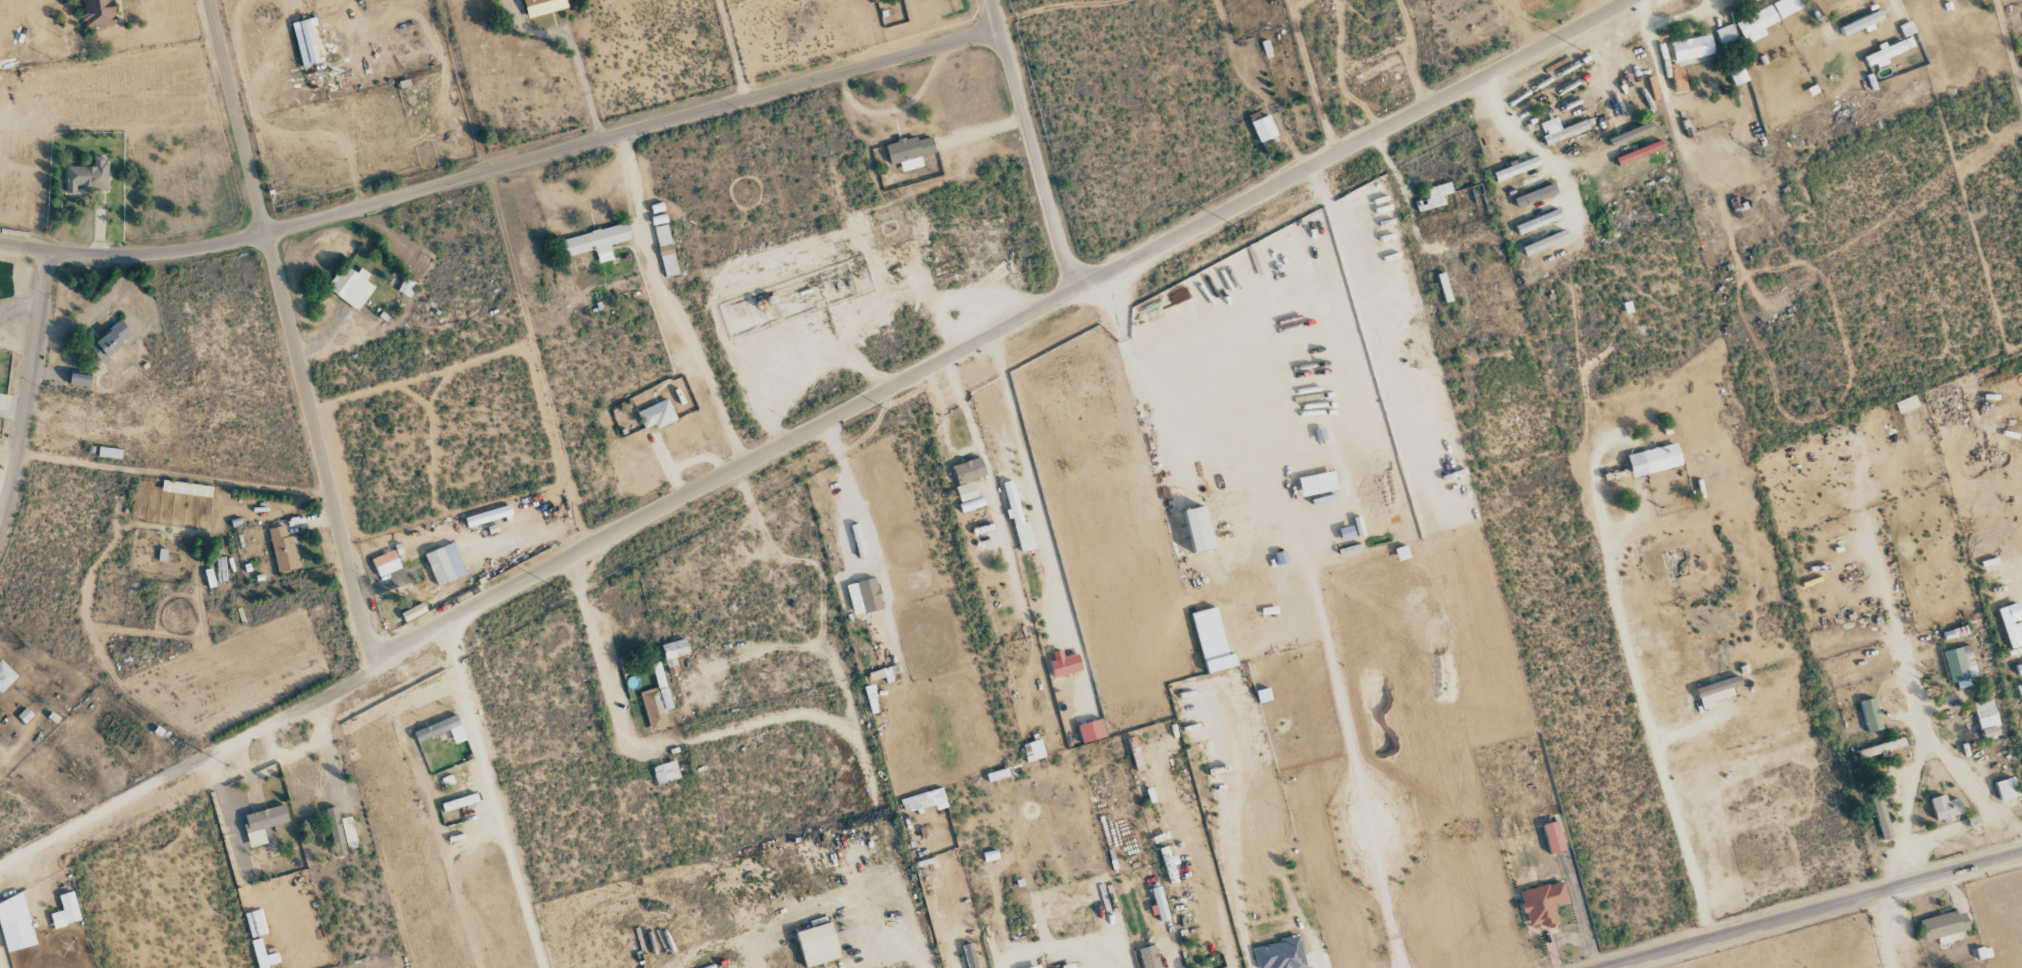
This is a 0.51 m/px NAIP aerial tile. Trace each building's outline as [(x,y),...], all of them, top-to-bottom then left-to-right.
[(83,10),(80,10),(82,28),(115,25),(112,0),(82,0),(83,10)] [(527,18),(568,8),(566,0),(522,0),(527,18)] [(1802,8),(1798,0),(1778,0),(1772,3),(1780,18),(1802,8)] [(1766,35),(1763,27),(1778,21),(1771,5),(1737,20),(1746,43),(1766,35)] [(1864,28),(1865,29),(1885,21),(1880,10),(1840,26),(1844,36),(1864,28)] [(301,69),(307,68),(311,88),(324,86),(322,78),(328,77),(316,17),(292,22),(301,69)] [(1899,26),(1904,37),(1915,32),(1910,21),(1899,26)] [(1715,30),(1720,45),(1737,39),(1731,24),(1715,30)] [(1674,93),(1686,91),(1682,60),(1713,55),(1711,35),(1671,41),(1674,64),(1670,65),(1674,93)] [(1883,48),(1864,57),(1868,66),(1875,63),(1877,68),(1889,62),(1887,59),(1907,49),(1903,39),(1883,49),(1883,48)] [(1734,86),(1748,80),(1741,63),(1727,68),(1734,86)] [(1277,134),(1269,113),(1251,121),(1259,141),(1277,134)] [(1586,119),(1561,129),(1557,117),(1539,123),(1547,145),(1589,129),(1586,119)] [(884,143),(890,165),(899,163),(901,171),(923,166),(920,156),(936,152),(932,136),(917,139),(916,135),(884,143)] [(1665,147),(1661,139),(1616,158),(1619,166),(1665,147)] [(65,166),(66,192),(78,192),(78,190),(106,190),(106,156),(93,156),(93,166),(65,166)] [(1493,173),(1496,182),(1540,165),(1536,156),(1493,173)] [(1453,192),(1450,181),(1426,188),(1429,199),(1416,202),(1418,211),(1446,204),(1443,195),(1453,192)] [(1557,196),(1555,186),(1514,196),(1516,206),(1557,196)] [(1515,225),(1519,234),(1562,218),(1558,209),(1515,225)] [(566,256),(595,249),(598,263),(613,259),(609,244),(631,240),(627,223),(562,238),(566,256)] [(678,273),(666,224),(653,227),(665,276),(678,273)] [(1522,247),(1525,256),(1569,238),(1565,230),(1522,247)] [(358,310),(374,286),(365,280),(370,274),(360,267),(356,273),(344,264),(327,289),(358,310)] [(397,291),(409,298),(417,284),(404,277),(397,291)] [(101,361),(133,335),(121,320),(88,346),(101,361)] [(69,384),(89,387),(90,375),(70,373),(69,384)] [(1899,414),(1919,406),(1915,394),(1895,402),(1899,414)] [(643,428),(655,424),(655,427),(676,421),(669,399),(637,409),(643,428)] [(1683,465),(1678,442),(1627,453),(1632,476),(1683,465)] [(98,456),(121,457),(122,449),(99,448),(98,456)] [(958,484),(986,474),(979,456),(952,466),(958,484)] [(1338,489),(1333,470),(1298,478),(1302,496),(1338,489)] [(1003,482),(1009,509),(1020,552),(1034,548),(1028,521),(1023,523),(1013,479),(1003,482)] [(960,502),(978,496),(973,480),(955,486),(960,502)] [(984,505),(982,496),(959,503),(961,512),(984,505)] [(465,517),(468,527),(511,514),(508,504),(465,517)] [(1184,509),(1193,552),(1213,547),(1204,505),(1184,509)] [(268,528),(277,572),(299,567),(291,535),(286,536),(284,525),(268,528)] [(453,580),(444,547),(426,552),(435,585),(453,580)] [(378,577),(401,568),(394,550),(371,559),(378,577)] [(405,579),(413,596),(435,586),(428,569),(405,579)] [(846,584),(853,615),(883,607),(875,577),(846,584)] [(2019,602),(1999,607),(2009,648),(2021,644),(2021,613),(2019,602)] [(405,621),(427,612),(423,603),(401,612),(405,621)] [(1228,653),(1216,606),(1191,612),(1206,673),(1237,665),(1234,652),(1228,653)] [(661,644),(666,669),(677,666),(675,656),(688,654),(685,639),(661,644)] [(1944,650),(1953,689),(1970,685),(1968,677),(1977,675),(1970,644),(1944,650)] [(1063,656),(1062,650),(1050,652),(1054,675),(1081,671),(1078,654),(1063,656)] [(1,658),(0,659),(0,692),(17,676),(1,658)] [(649,731),(668,726),(664,710),(672,708),(661,661),(651,663),(657,688),(640,691),(649,731)] [(1696,687),(1701,709),(1715,706),(1713,700),(1734,695),(1732,686),(1741,684),(1739,677),(1696,687)] [(874,698),(873,685),(865,686),(866,699),(874,698)] [(1883,728),(1874,697),(1860,701),(1869,732),(1883,728)] [(1975,702),(1981,739),(1999,736),(1994,699),(1975,702)] [(454,744),(465,739),(456,715),(413,731),(417,742),(449,730),(454,744)] [(1081,742),(1105,737),(1102,719),(1078,724),(1081,742)] [(1883,751),(1906,745),(1904,737),(1859,750),(1861,758),(1884,752),(1883,751)] [(1045,757),(1041,739),(1022,744),(1027,761),(1045,757)] [(656,783),(679,779),(676,761),(652,766),(656,783)] [(2001,800),(2019,795),(2013,776),(1995,782),(2001,800)] [(904,813),(935,804),(936,810),(947,807),(942,787),(900,799),(904,813)] [(443,812),(478,801),(476,792),(441,803),(443,812)] [(1881,839),(1891,837),(1882,792),(1872,794),(1881,839)] [(1947,801),(1945,794),(1930,798),(1937,822),(1964,815),(1959,797),(1947,801)] [(242,815),(250,847),(266,843),(263,828),(288,821),(284,804),(242,815)] [(325,809),(336,857),(347,854),(346,849),(358,847),(351,816),(338,819),(336,806),(325,809)] [(1550,853),(1564,850),(1558,821),(1544,824),(1550,853)] [(1568,902),(1563,881),(1520,891),(1528,929),(1558,923),(1555,905),(1568,902)] [(1160,921),(1169,919),(1160,886),(1151,889),(1160,921)] [(50,913),(54,928),(80,921),(73,891),(58,895),(62,910),(50,913)] [(1043,906),(1046,915),(1091,904),(1088,894),(1043,906)] [(34,946),(24,895),(0,900),(0,927),(5,951),(34,946)] [(1964,911),(1920,919),(1924,939),(1968,931),(1964,911)] [(839,958),(831,923),(796,931),(804,967),(839,958)] [(1299,937),(1254,948),(1259,967),(1266,967),(1306,967),(1299,937)] [(971,943),(961,946),(968,967),(978,967),(971,943)] [(1154,945),(1138,949),(1143,967),(1160,967),(1154,945)] [(258,967),(279,963),(277,953),(263,956),(262,950),(255,951),(258,967)]
